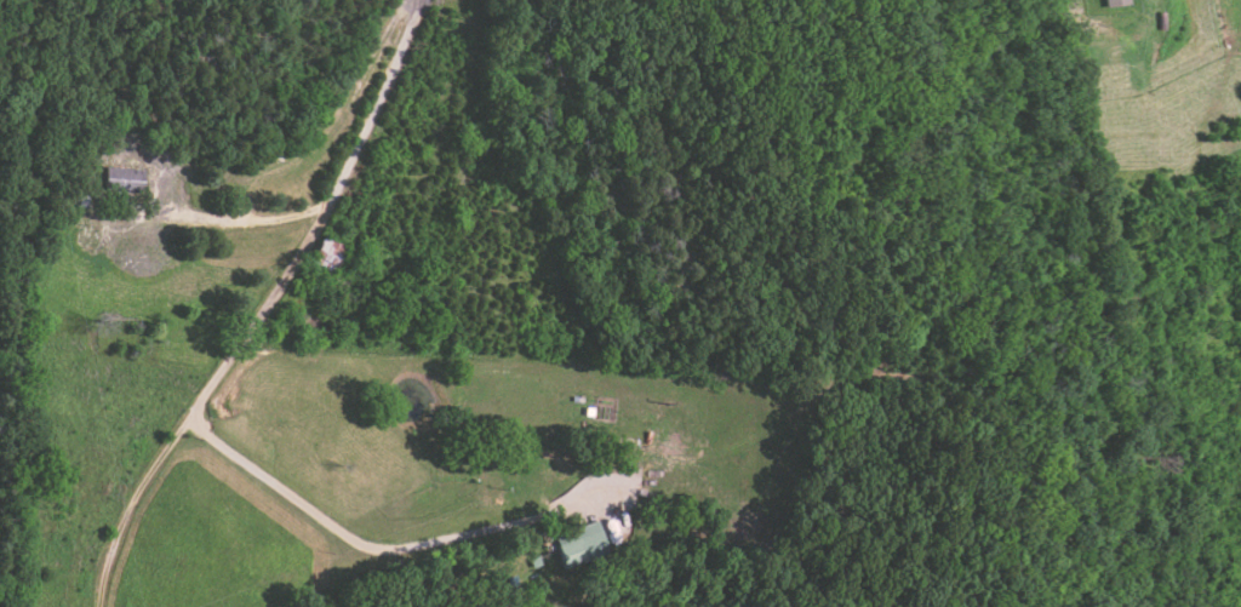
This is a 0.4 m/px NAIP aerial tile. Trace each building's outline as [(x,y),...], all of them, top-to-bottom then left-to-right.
[(143,193),(144,169),(105,168),(105,192),(143,193)] [(342,244),(320,236),(313,258),(334,266),(342,244)] [(607,554),(595,521),(552,537),(563,569),(607,554)]
